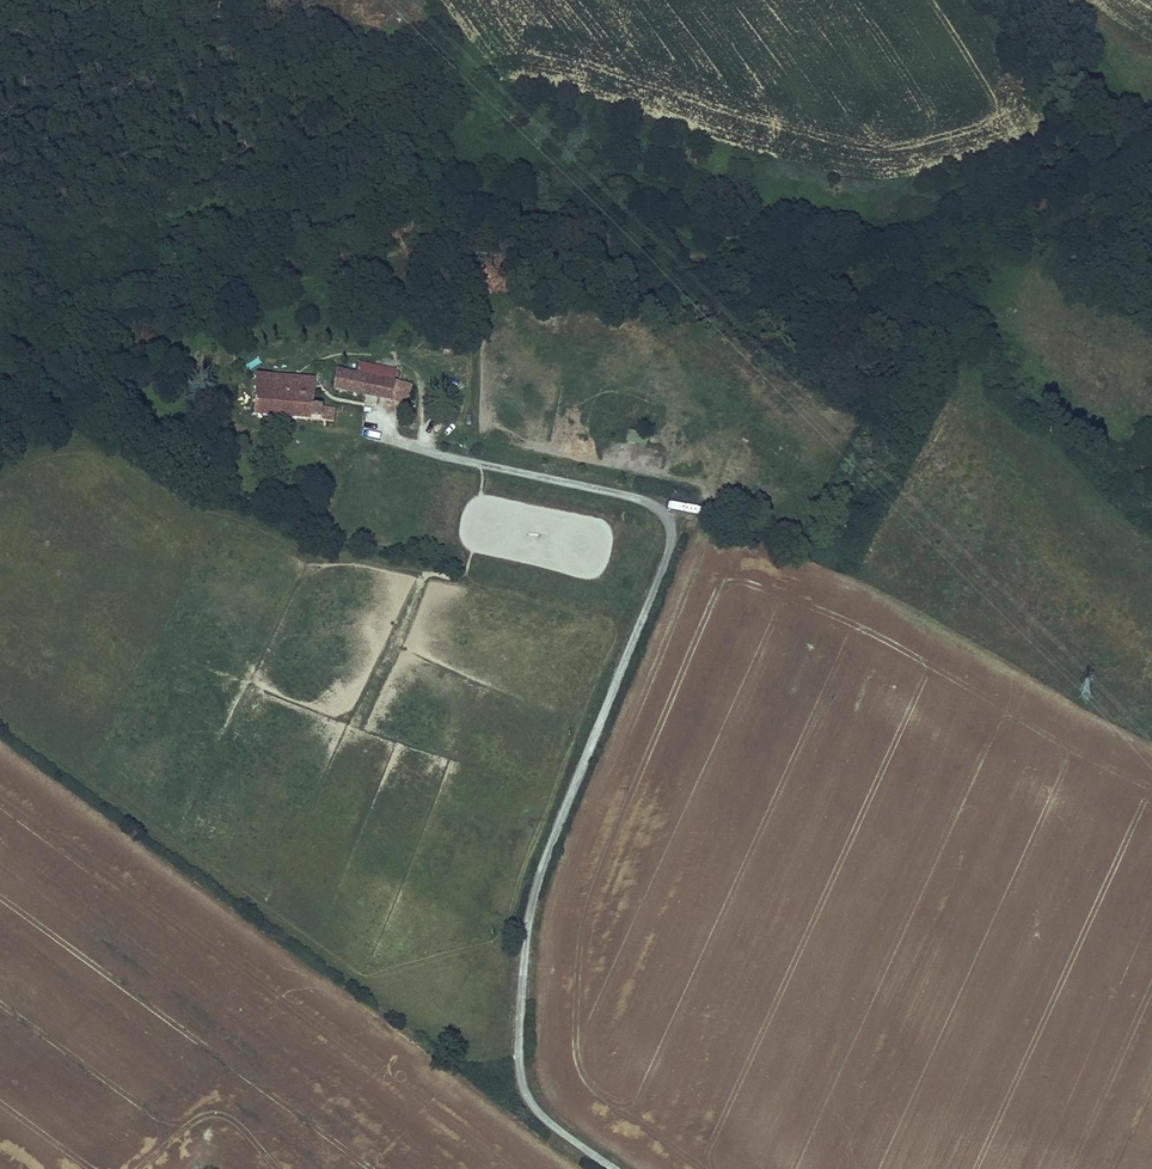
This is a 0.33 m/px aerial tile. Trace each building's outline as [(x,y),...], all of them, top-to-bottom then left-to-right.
[(360,364),(357,375),(395,383),(397,371),(360,364)] [(339,372),(335,389),(393,401),(397,383),(395,383),(357,375),(339,372)] [(259,376),(256,415),(292,417),(332,420),(333,408),(314,406),(316,380),(259,376)] [(411,386),(397,383),(393,401),(407,404),(411,386)] [(628,430),(627,442),(648,444),(649,431),(628,430)]
